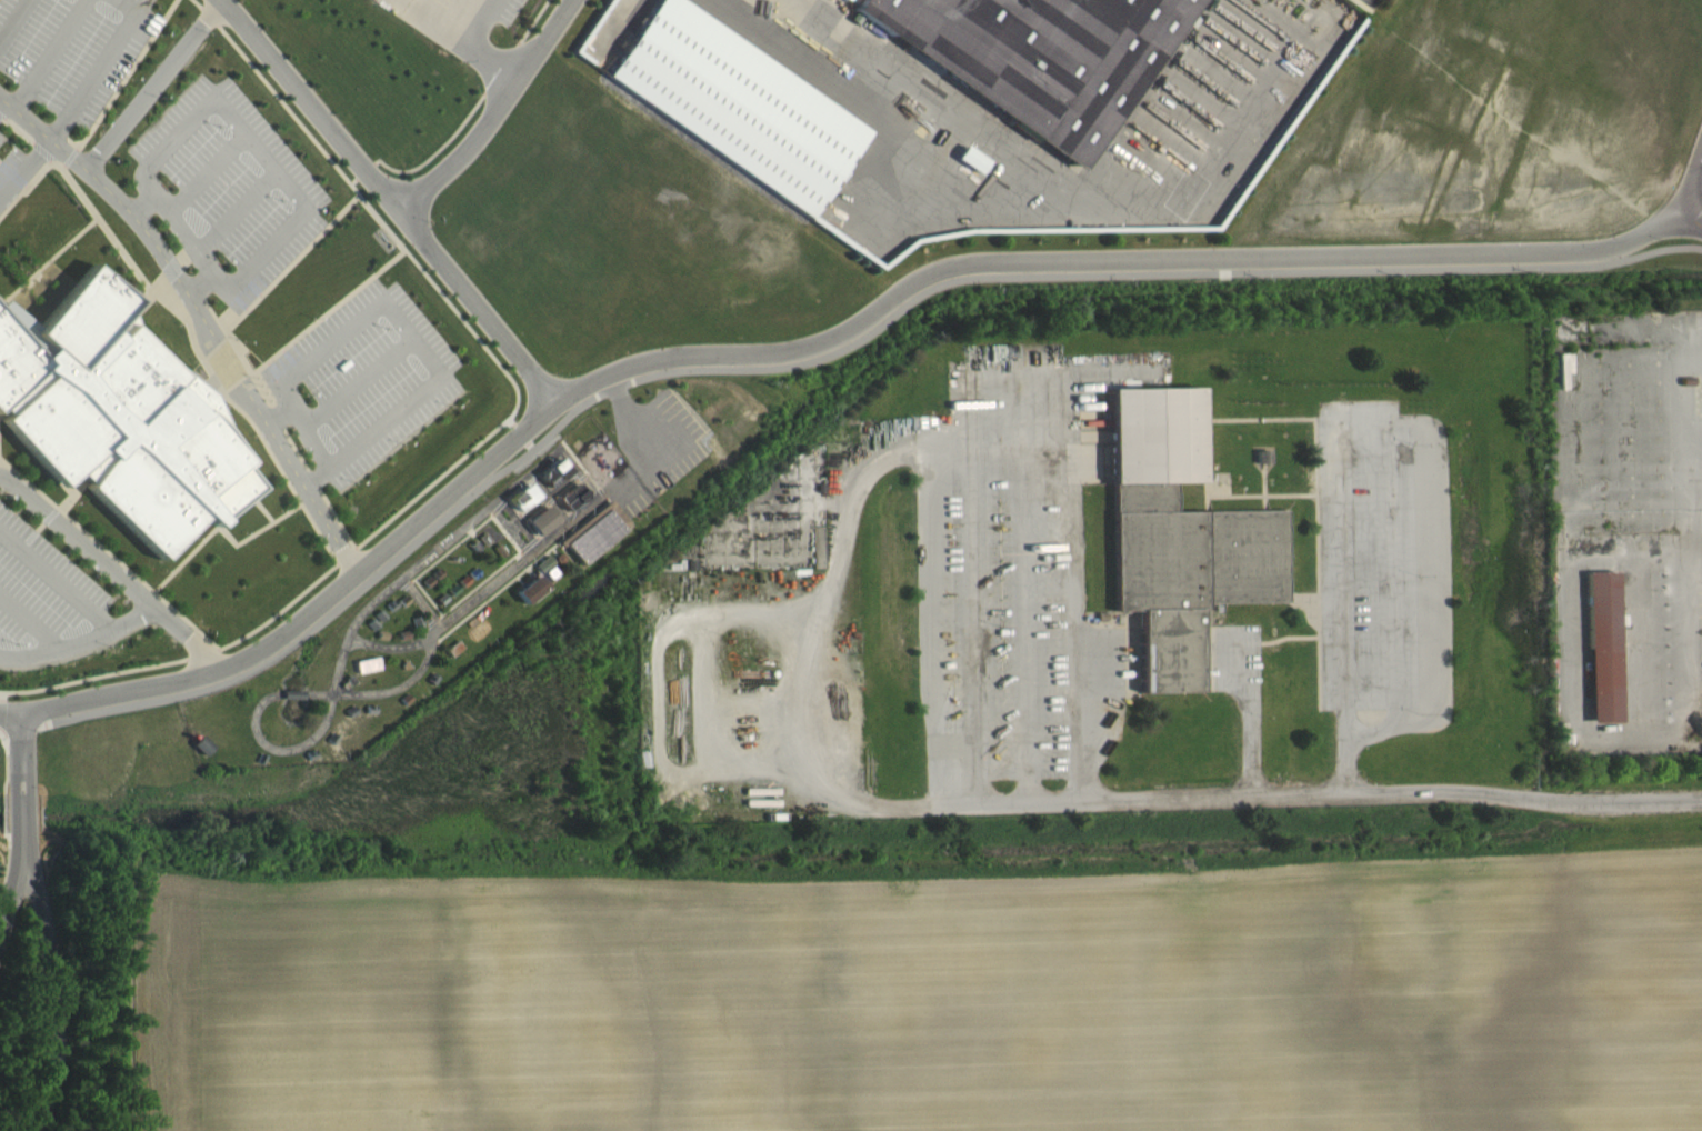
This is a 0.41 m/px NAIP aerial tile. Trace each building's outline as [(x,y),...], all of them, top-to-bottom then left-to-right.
[(853,13),(862,0),(1207,0),(1087,174),(857,16),(853,13)] [(642,27),(845,171),(811,220),(608,76),(642,27)] [(59,487),(0,421),(0,417),(3,414),(0,410),(0,301),(1,300),(32,327),(88,263),(131,300),(122,310),(126,312),(130,326),(128,327),(167,364),(168,362),(208,394),(222,426),(219,427),(248,462),(244,464),(262,488),(218,523),(217,522),(211,527),(201,517),(159,560),(83,487),(86,483),(74,472),(59,487)] [(513,605),(524,617),(545,599),(535,586),(513,605)] [(377,682),(376,670),(354,673),(355,684),(377,682)]
